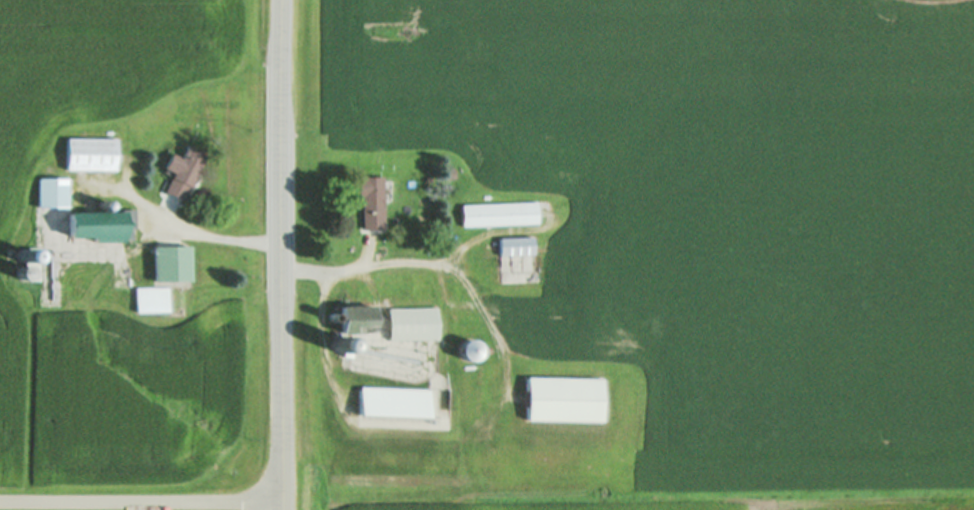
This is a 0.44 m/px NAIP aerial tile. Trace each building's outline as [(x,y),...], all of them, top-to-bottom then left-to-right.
[(116,139),(115,171),(66,170),(66,138),(116,139)] [(186,144),(180,157),(171,153),(163,169),(173,174),(165,190),(182,199),(205,154),(186,144)] [(363,229),(362,197),(358,197),(358,178),(382,177),(383,228),(363,229)] [(67,178),(68,207),(38,207),(37,179),(67,178)] [(536,202),(537,225),(463,227),(462,204),(536,202)] [(135,210),(136,241),(92,242),(92,236),(67,237),(66,212),(135,210)] [(532,237),(533,255),(500,255),(499,238),(532,237)] [(189,246),(190,280),(152,281),(152,246),(189,246)] [(16,258),(16,280),(39,280),(39,258),(16,258)] [(135,287),(135,312),(168,312),(169,287),(135,287)] [(371,307),(371,335),(337,334),(337,307),(371,307)] [(436,307),(437,339),(389,340),(389,308),(436,307)] [(527,376),(525,419),(600,422),(602,378),(527,376)] [(358,386),(357,415),(427,418),(428,389),(358,386)]
